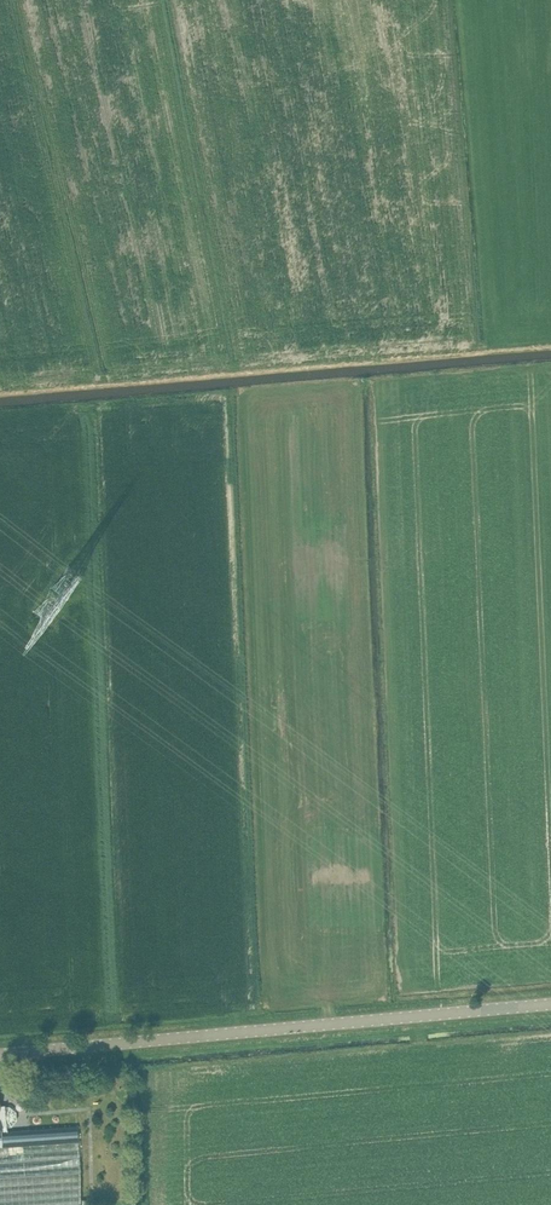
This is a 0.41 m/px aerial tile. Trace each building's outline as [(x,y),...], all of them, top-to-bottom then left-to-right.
[(80,1172),(75,1094),(12,1099),(13,1114),(0,1115),(0,1204),(80,1204),(80,1172)]
